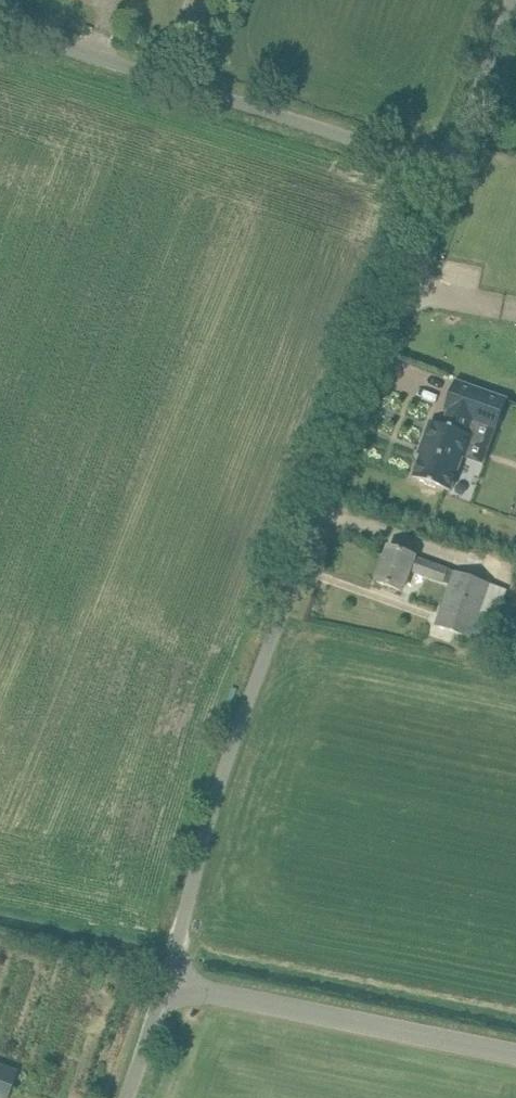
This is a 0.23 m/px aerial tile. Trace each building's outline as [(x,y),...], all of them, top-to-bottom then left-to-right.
[(472,421),(497,430),(508,400),(455,381),(445,410),(449,412),(443,426),(431,422),(423,444),(426,445),(414,478),(450,491),(463,458),(465,459),(473,437),(467,435),(472,421)] [(411,571),(448,585),(434,625),(470,639),(490,583),(389,547),(377,581),(404,591),(411,571)] [(0,1066),(0,1097),(6,1097),(16,1072),(0,1066)]
